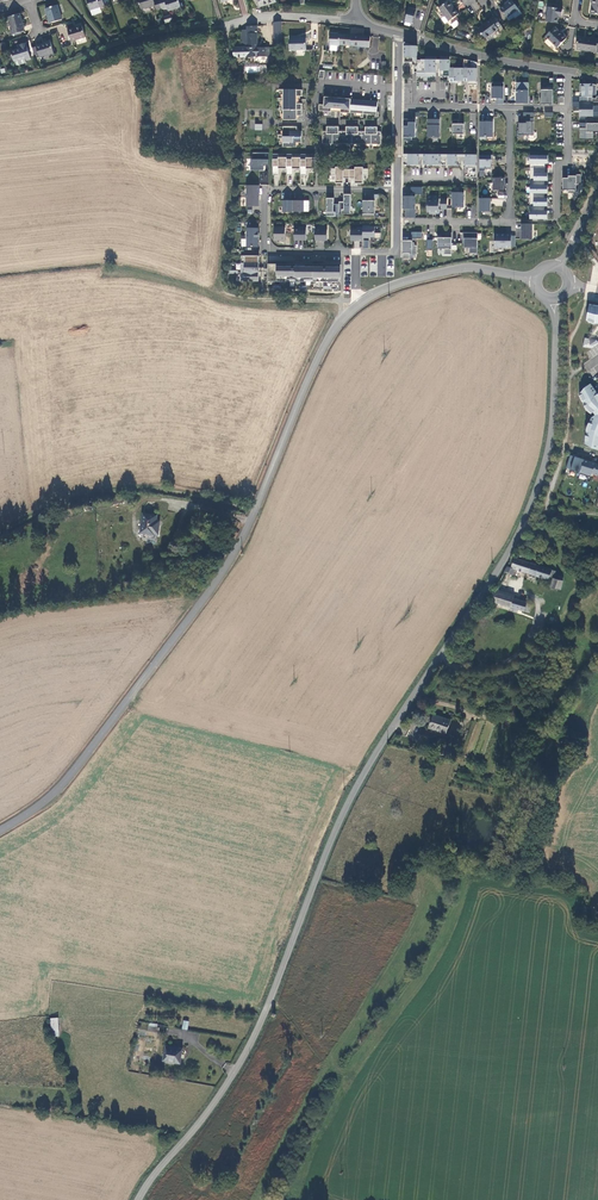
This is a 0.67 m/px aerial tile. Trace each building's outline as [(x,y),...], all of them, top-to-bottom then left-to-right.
[(103,0),(87,0),(90,10),(100,7),(100,8),(105,6),(103,0)] [(158,0),(157,0),(154,1),(154,0),(138,0),(141,10),(155,6),(157,11),(161,9),(158,0)] [(161,9),(167,8),(168,11),(181,7),(179,0),(158,0),(161,9)] [(507,18),(519,9),(512,0),(510,0),(507,3),(507,4),(500,9),(507,18)] [(449,22),(459,14),(449,1),(439,8),(449,22)] [(48,19),(50,23),(62,20),(58,5),(46,9),(49,19),(48,19)] [(404,25),(412,26),(414,8),(406,7),(404,25)] [(546,22),(557,23),(558,15),(562,16),(563,9),(548,7),(546,22)] [(10,30),(12,35),(25,31),(23,27),(24,26),(20,14),(9,17),(13,30),(10,30)] [(502,26),(496,18),(492,20),(491,19),(478,29),(485,39),(498,29),(502,26)] [(82,26),(68,30),(71,41),(85,37),(82,26)] [(257,26),(247,26),(247,30),(242,30),(242,48),(233,48),(233,57),(257,57),(269,57),(269,47),(259,47),(257,47),(257,43),(257,26)] [(330,45),(339,46),(339,45),(350,45),(350,46),(370,48),(371,36),(363,36),(364,29),(351,28),(350,35),(339,34),(330,33),(330,45)] [(546,36),(558,48),(567,38),(562,33),(561,34),(554,28),(546,36)] [(290,50),(306,50),(306,38),(296,38),(296,36),(290,36),(290,50)] [(596,52),(597,39),(593,38),(593,39),(578,37),(576,49),(596,52)] [(51,42),(36,46),(36,47),(39,54),(40,58),(54,53),(51,42)] [(417,76),(436,76),(436,73),(436,60),(436,57),(426,57),(425,60),(417,60),(417,46),(404,42),(404,62),(412,63),(417,63),(417,73),(417,76)] [(26,61),(31,59),(25,43),(20,45),(21,48),(11,51),(14,62),(15,61),(25,58),(26,61)] [(477,85),(477,62),(472,62),(471,69),(450,68),(450,57),(440,57),(440,60),(440,69),(440,76),(450,76),(450,81),(471,81),(471,85),(477,85)] [(445,83),(435,81),(434,88),(444,90),(445,83)] [(504,104),(504,83),(492,83),(492,99),(499,99),(498,104),(504,104)] [(528,104),(529,83),(517,83),(516,103),(528,104)] [(593,84),(580,84),(580,92),(582,92),(582,97),(580,97),(580,102),(590,102),(593,102),(593,95),(596,95),(597,85),(593,84)] [(553,87),(541,87),(541,104),(553,104),(553,87)] [(329,112),(329,115),(331,115),(331,111),(332,108),(334,108),(333,111),(339,112),(339,109),(341,109),(341,112),(340,116),(343,116),(343,113),(350,113),(350,112),(361,113),(361,117),(363,118),(363,114),(376,115),(376,116),(379,116),(379,112),(377,112),(378,102),(351,100),(351,99),(325,97),(324,105),(320,105),(319,111),(329,112)] [(580,120),(587,120),(587,116),(593,116),(593,117),(597,117),(597,106),(594,106),(590,106),(590,104),(590,102),(580,102),(580,107),(580,120)] [(416,119),(404,119),(404,140),(412,140),(412,137),(416,137),(416,119)] [(440,119),(428,119),(428,137),(440,137),(440,119)] [(458,119),(453,119),(453,134),(464,134),(464,124),(458,124),(458,119)] [(486,121),(480,121),(480,139),(486,139),(486,137),(493,137),(493,120),(486,120),(486,121)] [(534,136),(534,122),(533,122),(527,122),(527,123),(519,123),(519,130),(517,130),(517,138),(524,138),(524,135),(534,136)] [(580,123),(580,128),(581,128),(581,138),(593,139),(593,132),(597,132),(597,123),(580,123)] [(593,139),(581,138),(581,128),(580,128),(580,123),(580,140),(593,140),(593,139)] [(339,127),(327,126),(327,131),(323,131),(323,144),(331,144),(331,149),(335,149),(335,144),(350,144),(350,149),(354,149),(354,144),(369,144),(369,149),(373,149),(373,144),(381,144),(381,132),(377,132),(377,127),(365,127),(365,132),(358,132),(358,127),(346,127),(346,131),(339,131),(339,127)] [(297,131),(297,127),(283,127),(283,135),(278,135),(278,139),(283,139),(283,147),(297,147),(297,143),(302,143),(302,131),(297,131)] [(264,165),(269,165),(269,153),(253,153),(253,160),(251,160),(251,170),(264,170),(264,165)] [(287,158),(279,158),(279,154),(273,154),(273,175),(279,175),(279,169),(287,169),(287,175),(293,175),(293,169),(301,169),(301,175),(307,176),(307,169),(315,169),(315,158),(307,158),(307,154),(301,154),(301,158),(293,158),(293,154),(287,154),(287,158)] [(419,165),(419,154),(404,154),(403,165),(419,165)] [(424,165),(441,165),(441,154),(424,154),(424,160),(424,165)] [(462,165),(462,155),(447,155),(447,161),(447,165),(462,165)] [(477,177),(477,155),(466,155),(466,162),(466,177),(477,177)] [(493,164),(493,155),(480,155),(480,169),(491,169),(491,164),(493,164)] [(548,161),(548,155),(531,155),(530,219),(548,219),(548,213),(545,213),(545,211),(545,206),(548,206),(548,200),(545,200),(545,198),(545,193),(548,194),(548,188),(545,188),(545,185),(545,181),(548,181),(548,175),(545,175),(545,173),(545,164),(545,161),(548,161)] [(355,170),(350,170),(344,170),(344,167),(336,167),(336,169),(331,169),(331,176),(336,176),(336,183),(344,183),(344,178),(355,178),(355,183),(363,184),(363,176),(368,176),(368,169),(363,169),(363,167),(355,167),(355,170)] [(568,178),(563,178),(563,190),(568,190),(568,193),(575,193),(575,190),(576,190),(576,183),(581,183),(581,174),(572,174),(572,176),(568,176),(568,178)] [(505,183),(505,178),(493,177),(493,182),(493,183),(493,190),(504,190),(504,183),(505,183)] [(259,185),(247,185),(247,206),(259,206),(259,185)] [(452,192),(452,207),(464,207),(464,192),(452,192)] [(339,202),(339,204),(339,214),(351,214),(351,194),(344,194),(344,202),(339,202)] [(403,209),(406,209),(406,218),(415,218),(415,196),(403,196),(403,209)] [(334,197),(327,197),(327,217),(339,217),(339,204),(334,204),(334,197)] [(490,212),(490,198),(479,198),(479,212),(490,212)] [(439,214),(439,199),(433,199),(433,200),(427,200),(427,212),(434,212),(434,214),(439,214)] [(375,200),(363,200),(363,217),(375,217),(375,200)] [(293,212),(293,201),(283,201),(283,212),(293,212)] [(304,201),(293,201),(293,212),(304,212),(304,201)] [(533,224),(522,224),(521,239),(532,239),(533,224)] [(375,237),(375,227),(369,227),(369,226),(363,226),(363,228),(363,238),(368,238),(368,237),(375,237)] [(286,227),(275,227),(275,241),(286,241),(286,227)] [(295,229),(294,240),(306,241),(306,227),(299,227),(299,229),(295,229)] [(315,227),(315,241),(327,241),(327,230),(322,230),(322,227),(315,227)] [(258,228),(247,228),(247,233),(246,233),(246,239),(247,239),(247,247),(258,247),(258,239),(259,239),(259,233),(258,233),(258,228)] [(363,241),(363,228),(356,228),(356,230),(351,230),(351,241),(363,241)] [(452,254),(452,233),(446,232),(446,238),(438,237),(438,249),(444,249),(444,254),(452,254)] [(478,253),(478,233),(463,232),(463,238),(464,238),(464,248),(470,248),(470,253),(478,253)] [(511,247),(511,235),(495,234),(494,247),(509,248),(509,247),(511,247)] [(412,241),(403,240),(403,258),(410,258),(410,253),(417,253),(417,245),(415,245),(415,243),(412,243),(412,241)] [(259,269),(259,256),(241,256),(241,281),(259,281),(259,272),(259,269)] [(268,272),(268,281),(341,282),(341,265),(268,264),(268,269),(268,272)] [(597,324),(597,306),(589,304),(585,322),(597,324)] [(597,347),(597,340),(584,338),(583,346),(597,347)] [(590,383),(581,389),(579,398),(589,412),(593,413),(590,422),(589,423),(582,445),(597,450),(597,394),(590,383)] [(584,460),(570,455),(566,468),(580,472),(584,460)] [(596,463),(584,460),(580,472),(592,476),(592,474),(596,463)] [(121,499),(108,502),(110,508),(122,505),(121,499)] [(157,516),(144,513),(140,532),(154,534),(157,516)] [(507,567),(504,572),(512,575),(515,569),(549,580),(550,578),(553,579),(551,588),(561,590),(563,581),(554,578),(557,572),(515,558),(511,568),(507,567)] [(491,601),(524,611),(527,603),(527,602),(513,598),(514,595),(498,590),(496,589),(491,601)] [(446,734),(451,720),(433,714),(429,727),(440,731),(440,732),(446,734)] [(517,721),(514,730),(535,736),(537,727),(517,721)] [(58,1019),(51,1018),(52,1037),(59,1037),(58,1019)] [(157,1032),(158,1025),(148,1024),(147,1031),(157,1032)] [(181,1044),(164,1041),(163,1058),(179,1060),(181,1044)]
